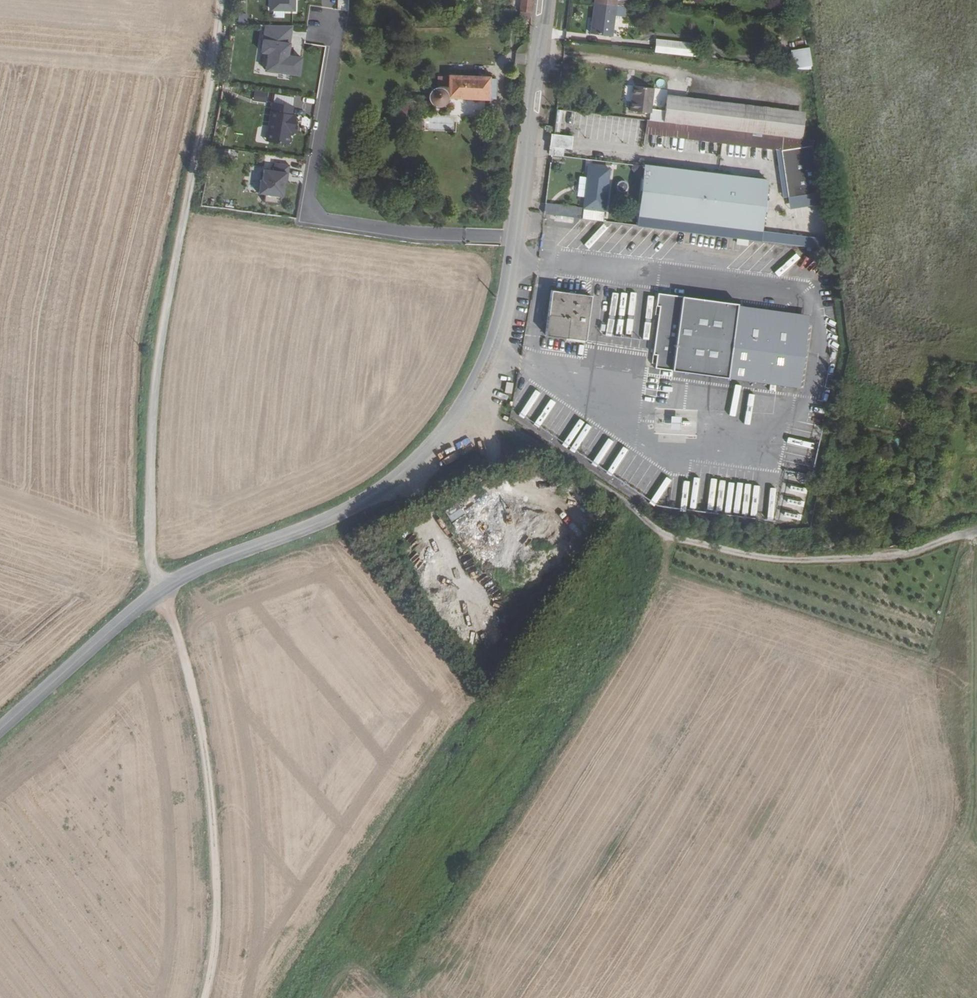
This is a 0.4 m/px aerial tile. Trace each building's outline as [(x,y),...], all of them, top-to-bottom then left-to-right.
[(271,10),(294,10),(294,0),(271,0),(271,10)] [(533,0),(521,0),(520,11),(531,13),(533,0)] [(616,7),(594,4),(590,33),(612,37),(616,7)] [(531,13),(520,11),(519,18),(531,20),(531,13)] [(265,70),(299,75),(302,57),(288,55),(292,26),(266,25),(262,52),(268,53),(265,70)] [(706,45),(657,40),(655,52),(705,58),(706,45)] [(807,49),(792,51),(794,70),(810,68),(807,49)] [(490,77),(448,75),(448,86),(438,86),(438,87),(437,87),(434,88),(431,91),(429,94),(429,97),(430,101),(432,104),(435,106),(439,106),(442,105),(445,103),(447,100),(447,98),(489,99),(489,97),(494,97),(494,79),(490,79),(490,77)] [(654,89),(633,85),(630,111),(651,114),(654,89)] [(265,107),(268,92),(253,89),(250,104),(265,107)] [(687,97),(667,95),(664,122),(684,125),(687,97)] [(805,112),(687,97),(684,125),(801,139),(805,112)] [(292,106),(272,103),(267,131),(271,132),(269,142),(288,145),(288,143),(290,142),(291,137),(289,136),(290,132),(291,125),(293,125),(295,115),(291,115),(292,106)] [(664,122),(646,120),(645,134),(781,150),(788,197),(819,192),(811,140),(801,139),(684,125),(664,122)] [(280,196),(283,196),(286,172),(288,172),(289,164),(275,162),(274,170),(264,169),(262,179),(260,179),(259,193),(265,194),(264,202),(279,204),(280,196)] [(643,166),(631,164),(631,169),(636,176),(638,177),(639,177),(642,178),(643,166)] [(610,168),(588,165),(581,219),(603,221),(610,168)] [(768,181),(643,166),(642,178),(637,216),(761,231),(768,181)] [(621,182),(618,183),(617,187),(618,190),(621,191),(623,191),(625,190),(627,187),(626,184),(624,182),(621,182)] [(580,246),(585,251),(605,231),(600,226),(596,231),(590,225),(586,229),(581,224),(561,243),(566,249),(573,242),(578,248),(580,246)] [(609,255),(625,232),(619,228),(603,251),(609,255)] [(784,273),(806,257),(802,252),(780,268),(784,273)] [(592,285),(590,296),(807,326),(809,314),(592,285)] [(590,296),(551,290),(545,335),(584,341),(582,359),(799,388),(807,326),(590,296)] [(505,394),(511,395),(513,384),(507,382),(505,394)] [(528,385),(513,407),(520,411),(518,414),(525,418),(528,415),(533,418),(547,397),(528,385)] [(663,432),(693,434),(693,427),(681,426),(682,416),(671,416),(671,426),(663,426),(663,432)] [(791,423),(787,451),(807,454),(805,464),(813,466),(819,427),(791,423)] [(798,472),(796,480),(807,483),(809,475),(798,472)] [(788,484),(786,494),(805,499),(807,489),(788,484)] [(784,509),(796,509),(796,500),(783,501),(784,509)] [(459,527),(470,526),(469,516),(458,517),(459,527)] [(476,550),(481,545),(476,539),(485,531),(480,527),(466,539),(476,550)]
